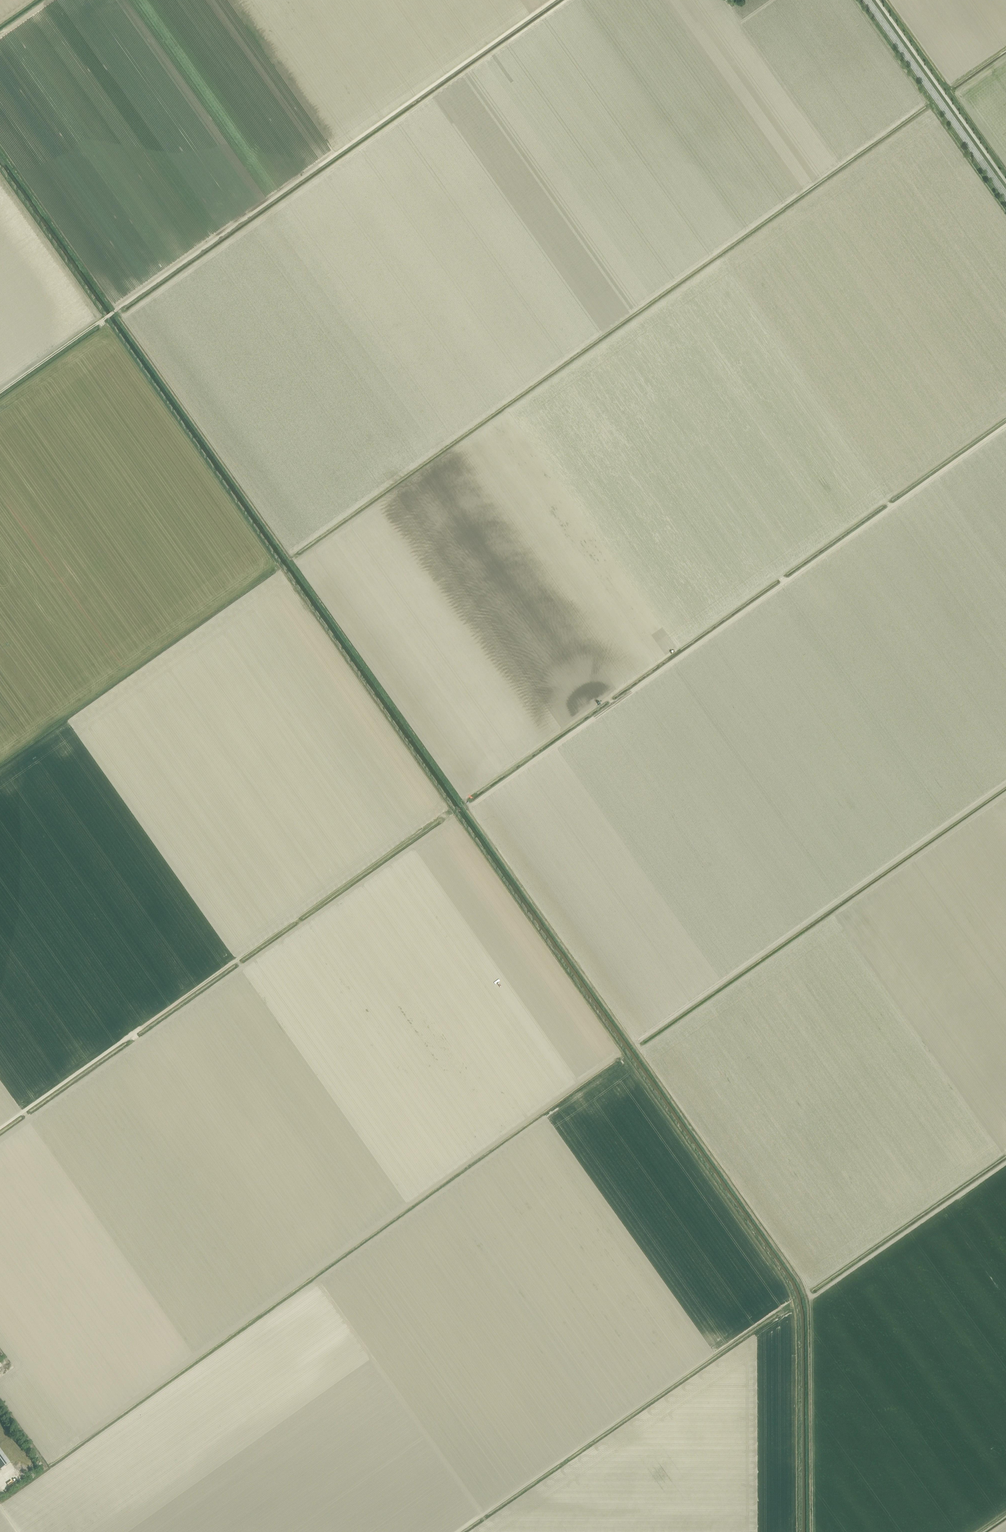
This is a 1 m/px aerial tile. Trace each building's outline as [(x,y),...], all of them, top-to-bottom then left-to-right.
[(11,1462),(0,1448),(0,1470),(11,1462)]
